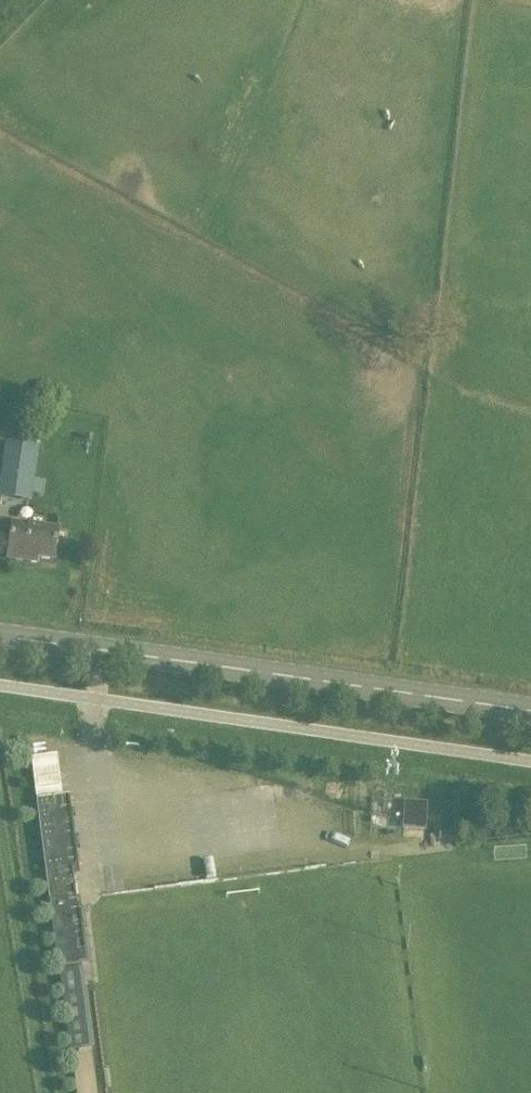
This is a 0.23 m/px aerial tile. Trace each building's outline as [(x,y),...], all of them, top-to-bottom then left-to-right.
[(0,419),(0,444),(3,445),(4,439),(14,441),(18,422),(0,419)] [(0,480),(0,487),(29,491),(29,495),(43,497),(45,482),(33,481),(38,447),(5,443),(0,480)] [(13,525),(14,521),(0,519),(0,550),(9,551),(8,561),(31,564),(31,559),(53,562),(57,531),(13,525)] [(78,899),(76,899),(74,877),(80,876),(76,849),(78,848),(77,843),(75,843),(72,818),(74,817),(74,811),(72,811),(70,797),(36,802),(57,969),(87,965),(78,899)] [(404,804),(402,831),(424,832),(426,805),(404,804)] [(68,969),(73,1047),(91,1046),(85,968),(68,969)]
